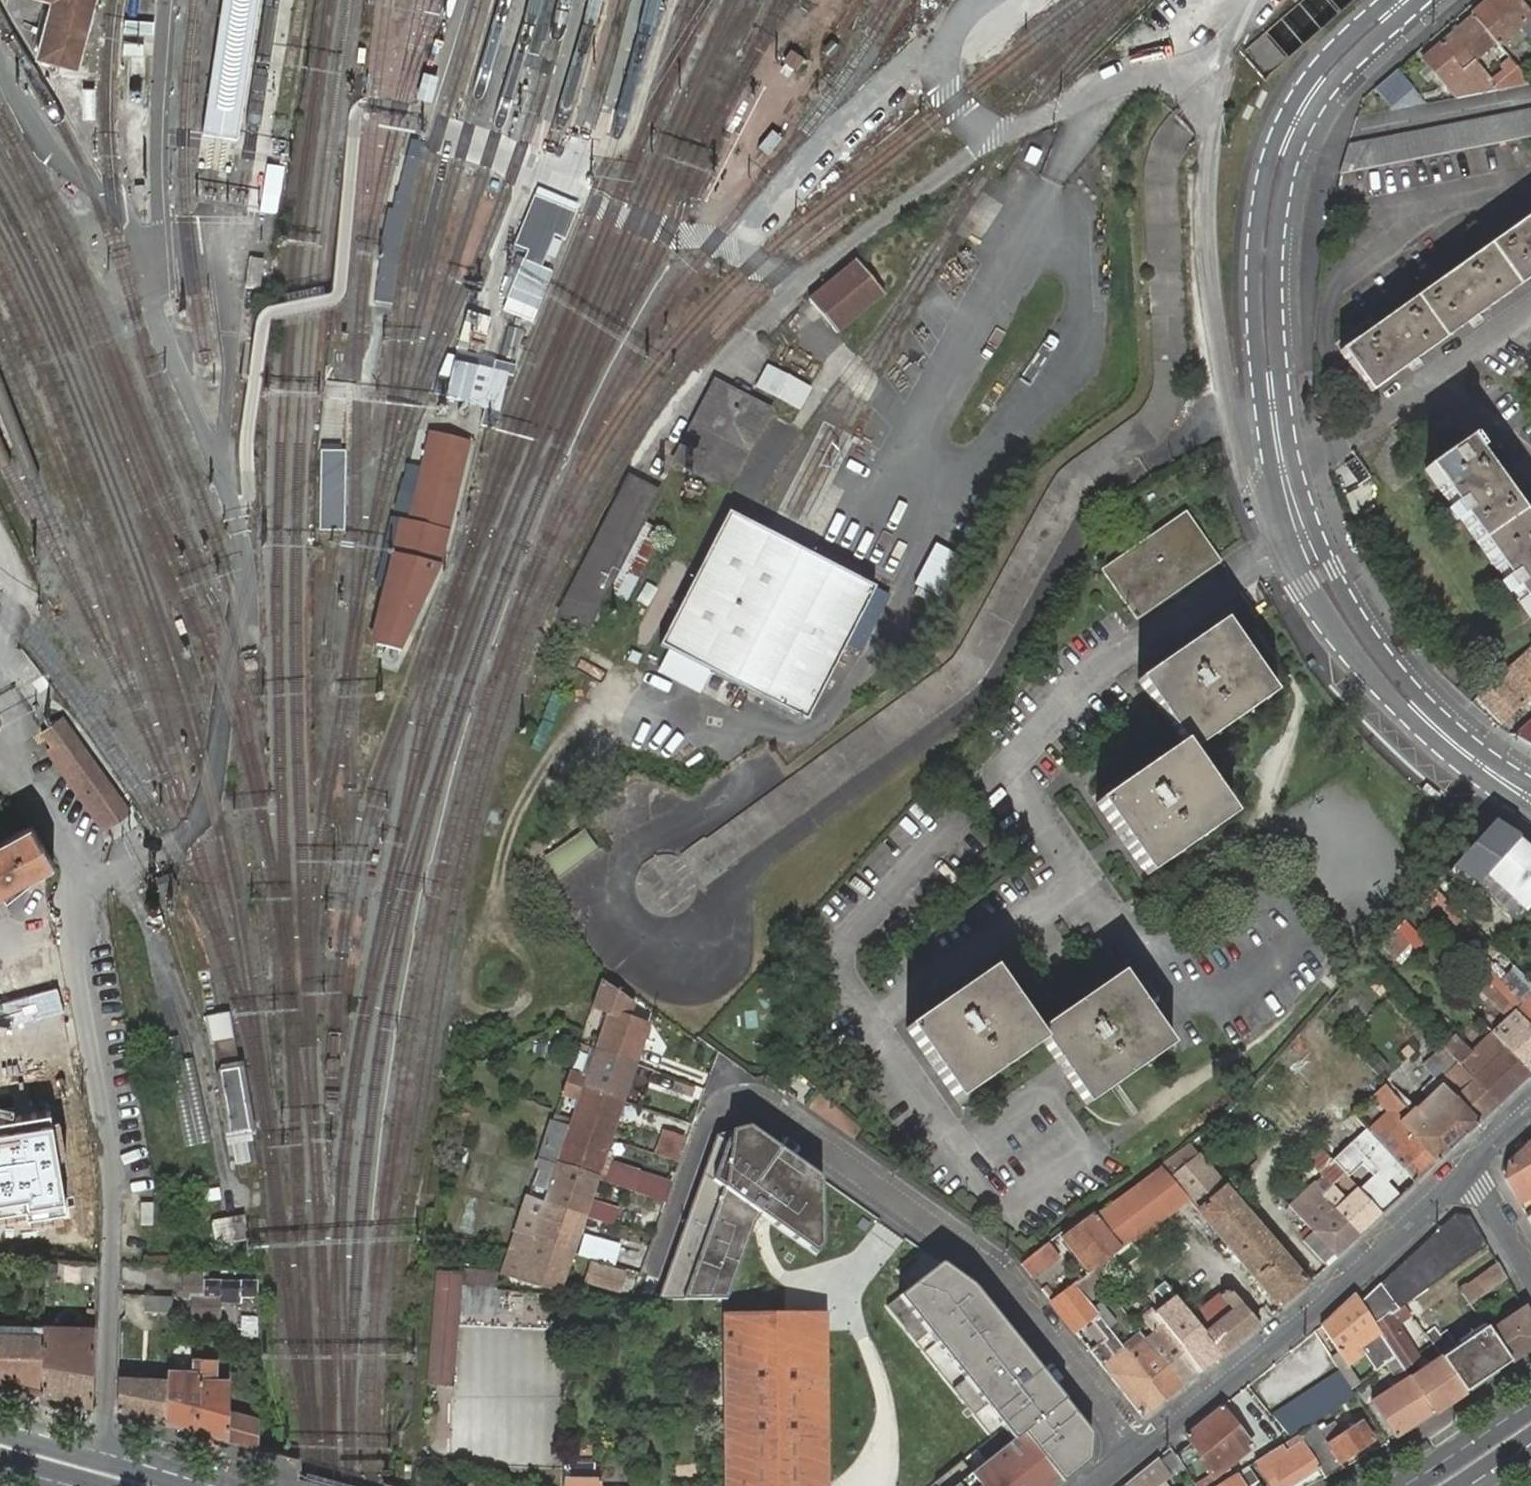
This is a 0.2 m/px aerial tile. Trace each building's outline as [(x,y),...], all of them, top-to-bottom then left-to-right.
[(77,65),(93,0),(52,0),(38,54),(77,65)] [(203,132),(238,137),(259,0),(223,0),(203,132)] [(1472,14),(1495,41),(1498,44),(1519,26),(1527,34),(1530,30),(1530,14),(1519,0),(1489,0),(1472,14)] [(1498,90),(1530,84),(1530,82),(1519,68),(1515,64),(1511,68),(1503,75),(1492,84),(1480,69),(1473,61),(1495,41),(1472,14),(1422,58),(1457,97),(1497,89),(1498,90)] [(1269,74),(1288,56),(1265,31),(1246,49),(1269,74)] [(357,61),(363,62),(365,48),(358,47),(357,61)] [(1530,137),(1530,109),(1348,145),(1339,174),(1525,138),(1530,137)] [(426,143),(412,140),(394,209),(388,209),(375,301),(393,304),(408,214),(426,143)] [(581,204),(539,187),(515,246),(529,251),(505,311),(533,322),(553,271),(543,267),(556,235),(566,240),(581,204)] [(1509,230),(1340,351),(1370,393),(1530,277),(1530,214),(1509,230)] [(808,298),(836,332),(883,294),(856,259),(808,298)] [(484,344),(493,315),(469,308),(461,337),(484,344)] [(454,357),(448,395),(484,401),(481,421),(500,424),(510,369),(485,364),(485,362),(454,357)] [(759,386),(798,407),(808,389),(769,368),(759,386)] [(715,381),(708,395),(763,424),(770,410),(715,381)] [(763,424),(708,395),(673,461),(728,490),(763,424)] [(471,441),(428,430),(407,519),(450,529),(471,441)] [(1469,439),(1424,470),(1451,507),(1448,509),(1456,521),(1459,519),(1503,580),(1500,583),(1508,595),(1512,592),(1530,618),(1530,531),(1500,488),(1493,478),(1476,453),(1478,451),(1469,439)] [(345,450),(320,449),(319,530),(343,531),(345,450)] [(603,598),(641,524),(657,492),(630,477),(560,611),(588,626),(591,620),(597,623),(608,601),(603,598)] [(1186,511),(1102,569),(1136,620),(1221,561),(1186,511)] [(811,721),(878,588),(781,539),(752,524),(731,513),(664,647),(811,721)] [(371,643),(397,650),(434,564),(441,565),(450,529),(408,519),(407,519),(400,517),(374,624),(371,643)] [(658,533),(641,524),(603,598),(608,601),(620,608),(658,533)] [(1167,722),(1182,743),(1188,753),(1274,694),(1223,621),(1138,680),(1158,710),(1167,722)] [(1526,650),(1511,665),(1524,679),(1530,672),(1530,663),(1527,659),(1530,656),(1530,655),(1526,650)] [(1524,679),(1511,665),(1503,672),(1523,693),(1530,686),(1524,679)] [(1476,697),(1502,724),(1530,697),(1530,686),(1523,693),(1503,672),(1476,697)] [(1512,735),(1530,746),(1530,719),(1512,735)] [(129,811),(101,773),(73,733),(64,721),(44,735),(48,741),(53,748),(80,788),(76,791),(103,829),(129,811)] [(1188,753),(1182,743),(1096,803),(1147,876),(1232,817),(1188,753)] [(76,791),(80,788),(53,748),(48,751),(76,791)] [(67,807),(73,816),(83,811),(78,802),(67,807)] [(1452,868),(1476,883),(1518,919),(1530,903),(1530,848),(1518,836),(1494,821),(1452,868)] [(53,862),(32,824),(0,842),(0,891),(7,887),(11,894),(25,886),(22,879),(53,862)] [(585,830),(544,857),(559,878),(599,850),(585,830)] [(159,885),(165,896),(173,893),(168,881),(159,885)] [(1482,922),(1494,938),(1515,922),(1502,906),(1482,922)] [(1423,941),(1403,920),(1395,929),(1415,949),(1423,941)] [(1395,929),(1381,945),(1399,965),(1415,949),(1395,929)] [(1043,1042),(1035,1032),(991,969),(906,1028),(956,1101),(1043,1042)] [(1489,969),(1481,976),(1489,983),(1508,1004),(1515,1011),(1522,1004),(1489,969)] [(1121,972),(1035,1032),(1043,1042),(1056,1062),(1065,1075),(1086,1105),(1111,1088),(1117,1084),(1172,1045),(1121,972)] [(1489,983),(1481,976),(1473,983),(1480,991),(1489,983)] [(1480,991),(1500,1012),(1503,1009),(1511,1016),(1494,1033),(1530,1073),(1530,1029),(1515,1011),(1508,1004),(1489,983),(1480,991)] [(626,1000),(596,990),(590,1006),(609,1012),(598,1045),(593,1043),(591,1048),(597,1050),(634,1063),(638,1051),(647,1025),(627,1018),(620,1016),(626,1000)] [(1522,1004),(1515,1011),(1530,1029),(1530,996),(1522,1004)] [(632,1002),(626,1000),(620,1016),(627,1018),(632,1002)] [(1494,1033),(1471,1054),(1455,1037),(1444,1048),(1460,1064),(1498,1105),(1530,1074),(1530,1073),(1494,1033)] [(209,1141),(188,1034),(168,1038),(189,1145),(209,1141)] [(235,1164),(253,1160),(232,1040),(214,1043),(235,1164)] [(591,1048),(578,1044),(575,1051),(594,1057),(597,1050),(591,1048)] [(1444,1048),(1440,1052),(1424,1067),(1439,1082),(1446,1075),(1448,1076),(1460,1064),(1444,1048)] [(634,1063),(597,1050),(594,1057),(586,1082),(581,1080),(579,1086),(621,1101),(640,1107),(644,1095),(625,1089),(634,1063)] [(1429,1100),(1440,1111),(1464,1137),(1498,1105),(1460,1064),(1448,1076),(1446,1075),(1439,1082),(1443,1087),(1429,1100)] [(699,1104),(705,1088),(657,1071),(651,1087),(699,1104)] [(621,1101),(579,1086),(577,1093),(582,1095),(574,1119),(571,1126),(609,1139),(611,1131),(621,1101)] [(1388,1112),(1391,1114),(1398,1122),(1409,1112),(1402,1104),(1401,1103),(1385,1086),(1374,1096),(1388,1112)] [(1406,1100),(1402,1104),(1409,1112),(1398,1122),(1437,1163),(1450,1150),(1464,1137),(1440,1111),(1429,1100),(1415,1113),(1412,1109),(1414,1108),(1406,1100)] [(23,1209),(25,1218),(69,1210),(51,1108),(0,1116),(0,1213),(23,1209)] [(1398,1122),(1391,1114),(1388,1112),(1384,1115),(1394,1126),(1398,1122)] [(560,1114),(558,1122),(571,1126),(574,1119),(560,1114)] [(1386,1162),(1380,1168),(1369,1156),(1346,1177),(1357,1189),(1380,1215),(1416,1182),(1392,1157),(1378,1142),(1367,1129),(1353,1114),(1344,1121),(1370,1150),(1372,1147),(1386,1162)] [(558,1122),(552,1120),(539,1159),(558,1165),(571,1126),(558,1122)] [(1437,1163),(1398,1122),(1394,1126),(1378,1142),(1392,1157),(1416,1182),(1437,1163)] [(571,1126),(558,1165),(596,1177),(595,1179),(665,1202),(671,1184),(601,1160),(609,1139),(571,1126)] [(743,1127),(716,1136),(734,1148),(749,1128),(743,1127)] [(805,1258),(822,1236),(821,1179),(749,1128),(734,1148),(716,1136),(657,1302),(697,1301),(717,1302),(719,1290),(733,1291),(757,1235),(747,1231),(754,1214),(767,1224),(805,1258)] [(658,1155),(676,1161),(684,1138),(666,1132),(658,1155)] [(1322,1141),(1316,1145),(1328,1158),(1335,1150),(1325,1138),(1322,1141)] [(1504,1178),(1506,1181),(1530,1166),(1530,1143),(1510,1162),(1504,1178)] [(1305,1155),(1305,1156),(1323,1175),(1332,1185),(1338,1180),(1344,1175),(1328,1158),(1316,1145),(1305,1155)] [(467,1149),(452,1146),(450,1159),(465,1162),(467,1149)] [(1198,1157),(1189,1146),(1159,1168),(1169,1180),(1198,1157)] [(1169,1180),(1159,1168),(1095,1215),(1120,1247),(1131,1241),(1131,1242),(1187,1201),(1197,1212),(1279,1308),(1307,1284),(1225,1188),(1198,1157),(1169,1180)] [(558,1165),(539,1159),(537,1166),(541,1168),(536,1184),(550,1189),(546,1202),(583,1215),(583,1216),(613,1225),(618,1208),(588,1200),(595,1179),(596,1177),(558,1165)] [(1530,1194),(1530,1166),(1506,1181),(1518,1201),(1530,1194)] [(1323,1175),(1288,1206),(1298,1216),(1302,1221),(1312,1232),(1302,1241),(1327,1266),(1359,1236),(1334,1210),(1321,1196),(1327,1190),(1332,1185),(1323,1175)] [(1351,1195),(1357,1189),(1346,1177),(1344,1175),(1338,1180),(1351,1195)] [(1380,1215),(1357,1189),(1351,1195),(1340,1205),(1327,1190),(1321,1196),(1334,1210),(1359,1236),(1380,1215)] [(583,1215),(546,1202),(541,1216),(522,1210),(514,1234),(570,1253),(583,1216),(583,1215)] [(754,1214),(747,1231),(757,1235),(761,1231),(767,1224),(754,1214)] [(1111,1255),(1120,1247),(1095,1215),(1094,1214),(1064,1237),(1090,1271),(1092,1270),(1111,1255)] [(1454,1214),(1379,1285),(1397,1310),(1487,1245),(1470,1216),(1454,1214)] [(1302,1221),(1298,1216),(1293,1220),(1297,1225),(1302,1221)] [(213,1222),(216,1245),(248,1240),(243,1217),(213,1222)] [(570,1253),(514,1234),(507,1254),(526,1261),(520,1279),(558,1292),(570,1253)] [(618,1246),(584,1235),(579,1254),(613,1265),(618,1246)] [(822,1258),(822,1236),(805,1258),(815,1266),(822,1258)] [(1161,1279),(1131,1242),(1131,1241),(1120,1247),(1111,1255),(1120,1267),(1127,1275),(1135,1269),(1145,1282),(1151,1277),(1157,1285),(1162,1281),(1161,1279)] [(1055,1259),(1044,1245),(1028,1258),(1020,1264),(1026,1270),(1031,1277),(1055,1259)] [(143,1266),(178,1267),(176,1256),(176,1250),(151,1254),(144,1256),(143,1266)] [(526,1261),(507,1254),(501,1273),(520,1279),(526,1261)] [(1120,1267),(1111,1255),(1092,1270),(1101,1282),(1120,1267)] [(624,1269),(591,1259),(585,1281),(618,1290),(624,1269)] [(1506,1279),(1497,1263),(1465,1285),(1472,1294),(1480,1288),(1485,1294),(1506,1279)] [(1090,1462),(1094,1437),(975,1288),(942,1264),(887,1307),(916,1344),(929,1334),(965,1380),(952,1390),(973,1417),(987,1407),(1014,1441),(972,1475),(962,1462),(935,1483),(938,1485),(1061,1485),(1090,1462)] [(1090,1271),(1073,1285),(1088,1304),(1107,1290),(1101,1282),(1092,1270),(1090,1271)] [(461,1274),(438,1272),(429,1384),(451,1386),(456,1326),(457,1314),(459,1287),(494,1290),(496,1274),(461,1271),(461,1274)] [(1162,1281),(1168,1288),(1173,1284),(1166,1275),(1161,1279),(1162,1281)] [(192,1297),(191,1318),(201,1318),(201,1320),(207,1320),(207,1318),(218,1318),(219,1302),(240,1303),(240,1297),(255,1298),(255,1282),(205,1281),(205,1276),(184,1276),(183,1297),(192,1297)] [(1200,1372),(1219,1357),(1204,1337),(1206,1336),(1192,1318),(1168,1288),(1162,1281),(1157,1285),(1150,1290),(1170,1316),(1178,1326),(1170,1332),(1200,1372)] [(1088,1304),(1073,1285),(1050,1302),(1074,1332),(1097,1314),(1092,1308),(1090,1306),(1088,1304)] [(1397,1310),(1379,1285),(1360,1302),(1385,1340),(1396,1357),(1403,1367),(1417,1359),(1414,1355),(1388,1316),(1397,1310)] [(494,1290),(459,1287),(457,1314),(497,1317),(500,1291),(495,1290),(494,1290)] [(728,1302),(733,1291),(719,1290),(717,1302),(728,1302)] [(1219,1357),(1259,1325),(1231,1292),(1225,1291),(1219,1297),(1218,1295),(1192,1318),(1206,1336),(1204,1337),(1219,1357)] [(1385,1340),(1360,1302),(1354,1294),(1320,1326),(1346,1366),(1359,1358),(1364,1354),(1376,1372),(1388,1363),(1390,1361),(1396,1357),(1385,1340)] [(173,1297),(148,1296),(147,1312),(172,1313),(173,1297)] [(528,1297),(526,1323),(552,1325),(553,1299),(528,1297)] [(1101,1301),(1092,1308),(1097,1314),(1099,1317),(1108,1329),(1117,1322),(1101,1301)] [(1183,1387),(1200,1372),(1170,1332),(1152,1309),(1142,1317),(1155,1333),(1147,1340),(1183,1387)] [(1524,1309),(1489,1333),(1509,1362),(1530,1347),(1530,1321),(1524,1309)] [(824,1316),(722,1317),(724,1485),(826,1485),(824,1316)] [(1106,1340),(1090,1352),(1143,1419),(1165,1401),(1129,1355),(1122,1346),(1108,1329),(1099,1317),(1094,1321),(1098,1327),(1097,1329),(1106,1340)] [(42,1391),(44,1325),(35,1324),(35,1330),(0,1329),(0,1380),(42,1391)] [(42,1391),(92,1405),(94,1327),(85,1327),(85,1336),(54,1334),(54,1326),(44,1325),(42,1391)] [(85,1336),(85,1327),(54,1326),(54,1334),(85,1336)] [(1489,1333),(1485,1328),(1441,1358),(1465,1393),(1509,1362),(1489,1333)] [(1122,1346),(1129,1355),(1165,1401),(1183,1387),(1147,1340),(1140,1332),(1122,1346)] [(929,1334),(916,1344),(952,1390),(965,1380),(929,1334)] [(1403,1367),(1396,1357),(1390,1361),(1388,1363),(1402,1383),(1410,1378),(1403,1367)] [(1465,1393),(1441,1358),(1411,1379),(1434,1414),(1465,1393)] [(196,1434),(199,1360),(192,1360),(191,1374),(168,1373),(167,1383),(164,1426),(196,1434)] [(196,1434),(228,1443),(228,1382),(217,1382),(206,1382),(207,1361),(199,1360),(196,1434)] [(217,1361),(207,1361),(206,1382),(217,1382),(217,1361)] [(1355,1396),(1351,1390),(1339,1371),(1271,1414),(1290,1438),(1355,1396)] [(1434,1414),(1411,1379),(1410,1378),(1402,1383),(1372,1403),(1395,1438),(1434,1414)] [(167,1383),(118,1381),(117,1412),(164,1426),(167,1383)] [(987,1407),(973,1417),(991,1439),(962,1462),(972,1475),(1014,1441),(987,1407)] [(1220,1407),(1185,1435),(1191,1443),(1175,1455),(1184,1468),(1195,1485),(1217,1485),(1219,1485),(1214,1478),(1252,1447),(1220,1407)] [(233,1445),(257,1452),(258,1422),(233,1415),(233,1445)] [(1325,1478),(1343,1468),(1339,1463),(1373,1440),(1362,1422),(1341,1436),(1333,1424),(1319,1434),(1313,1425),(1298,1435),(1319,1468),(1325,1478)] [(1298,1435),(1291,1439),(1285,1443),(1290,1449),(1284,1453),(1280,1446),(1256,1462),(1266,1478),(1271,1485),(1275,1485),(1281,1482),(1283,1485),(1290,1485),(1319,1468),(1298,1435)] [(1175,1455),(1170,1447),(1158,1457),(1172,1477),(1184,1468),(1175,1455)] [(1172,1477),(1158,1457),(1122,1485),(1177,1485),(1172,1477)] [(1219,1485),(1217,1485),(1244,1485),(1243,1485),(1255,1478),(1248,1467),(1219,1485)] [(600,1471),(593,1471),(593,1481),(570,1481),(570,1471),(564,1471),(564,1476),(564,1485),(600,1485),(600,1471)] [(593,1481),(593,1471),(570,1471),(570,1481),(593,1481)]
